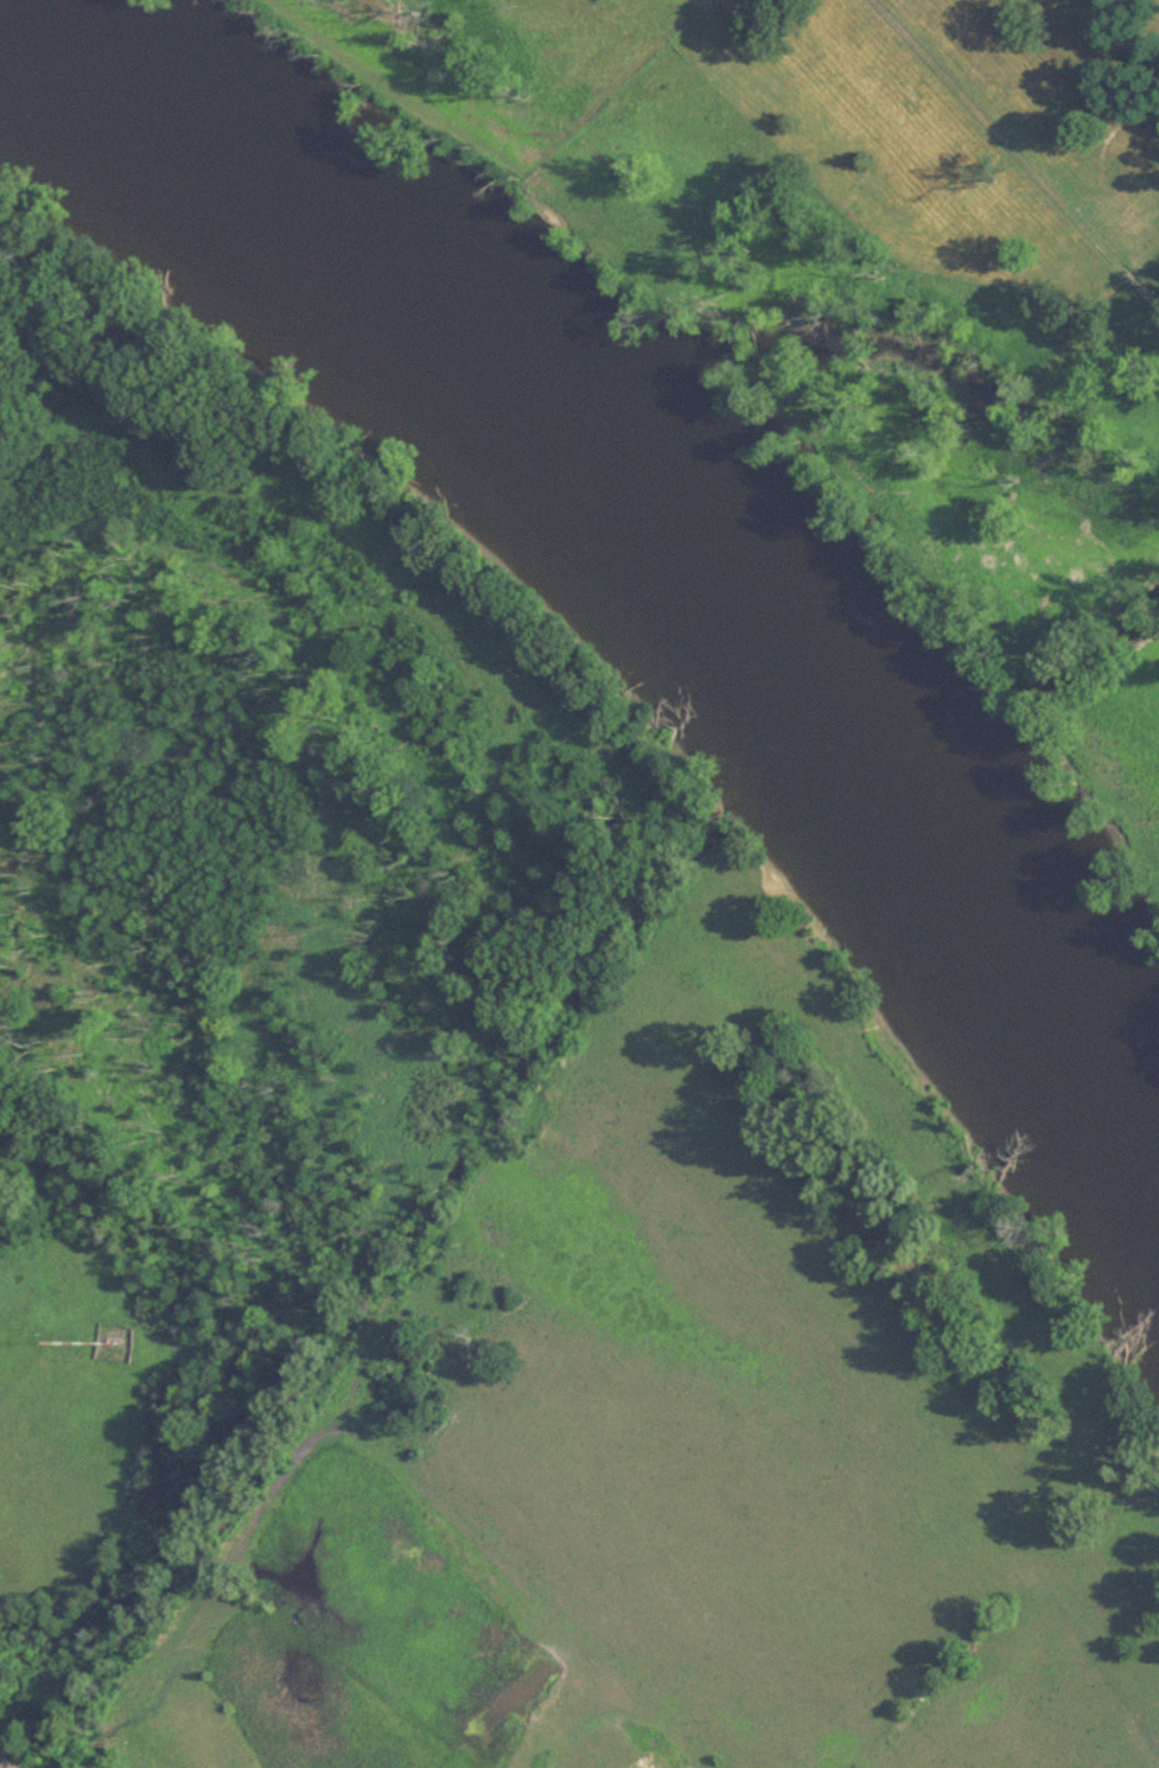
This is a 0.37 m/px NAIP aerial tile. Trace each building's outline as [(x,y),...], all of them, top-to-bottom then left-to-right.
[(128,1362),(129,1326),(96,1325),(94,1360),(128,1362)]
